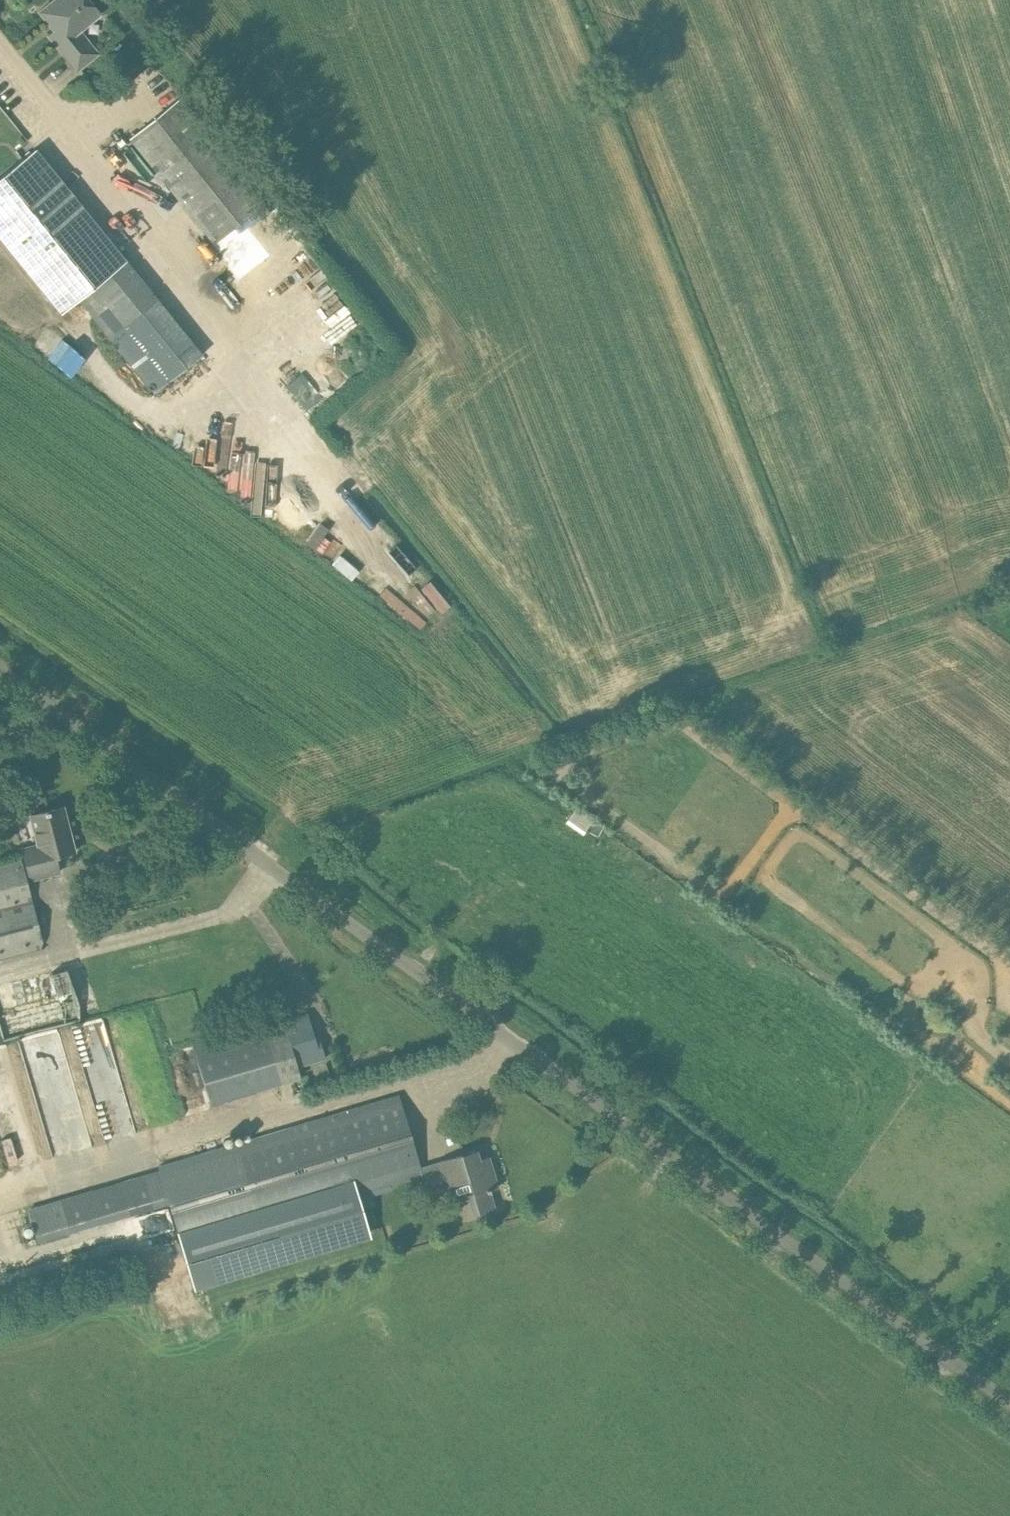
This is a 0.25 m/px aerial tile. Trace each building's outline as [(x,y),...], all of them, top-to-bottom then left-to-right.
[(90,0),(52,0),(38,11),(49,24),(52,21),(57,27),(47,35),(58,48),(61,45),(80,68),(98,53),(80,30),(100,13),(90,0)] [(264,202),(180,98),(130,138),(214,243),(264,202)] [(35,148),(0,177),(0,236),(61,312),(126,260),(35,148)] [(290,385),(309,410),(324,399),(306,373),(290,385)] [(264,474),(251,495),(262,501),(274,480),(264,474)] [(578,805),(569,823),(588,833),(598,815),(578,805)] [(68,825),(63,806),(31,815),(39,843),(21,848),(29,880),(58,872),(54,856),(75,851),(75,850),(71,851),(64,826),(68,825)] [(20,858),(0,863),(0,959),(44,947),(20,858)] [(66,968),(0,985),(0,1033),(2,1041),(80,1020),(66,968)] [(283,1021),(281,1016),(192,1042),(210,1104),(300,1077),(297,1067),(325,1058),(321,1046),(317,1047),(307,1013),(283,1021)] [(490,1189),(499,1186),(489,1156),(480,1159),(477,1149),(420,1167),(398,1095),(158,1168),(158,1170),(27,1209),(37,1242),(168,1204),(181,1246),(183,1246),(195,1285),(369,1233),(357,1194),(421,1175),(427,1193),(469,1180),(473,1193),(468,1194),(474,1215),(479,1213),(479,1214),(496,1208),(496,1207),(495,1207),(490,1190),(491,1190),(490,1189)]
